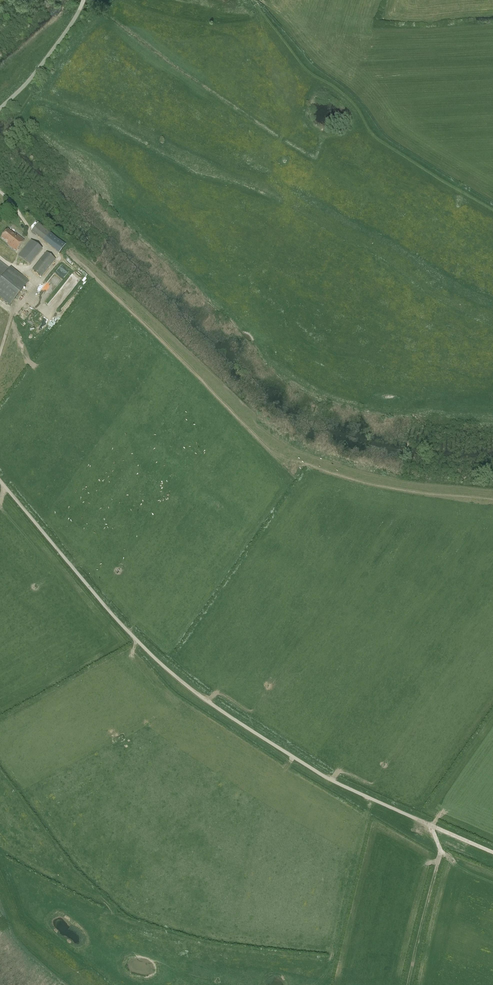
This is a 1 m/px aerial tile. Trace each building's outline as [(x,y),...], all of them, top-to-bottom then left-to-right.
[(44,241),(51,233),(38,223),(31,231),(44,241)] [(15,235),(8,230),(1,238),(8,243),(7,244),(16,251),(24,241),(16,234),(15,235)] [(30,265),(43,249),(31,240),(18,256),(30,265)] [(42,277),(56,259),(46,252),(32,270),(42,277)] [(0,261),(0,296),(10,304),(16,297),(18,299),(19,298),(17,296),(22,290),(24,292),(25,291),(23,289),(28,282),(11,268),(10,269),(0,261)]
